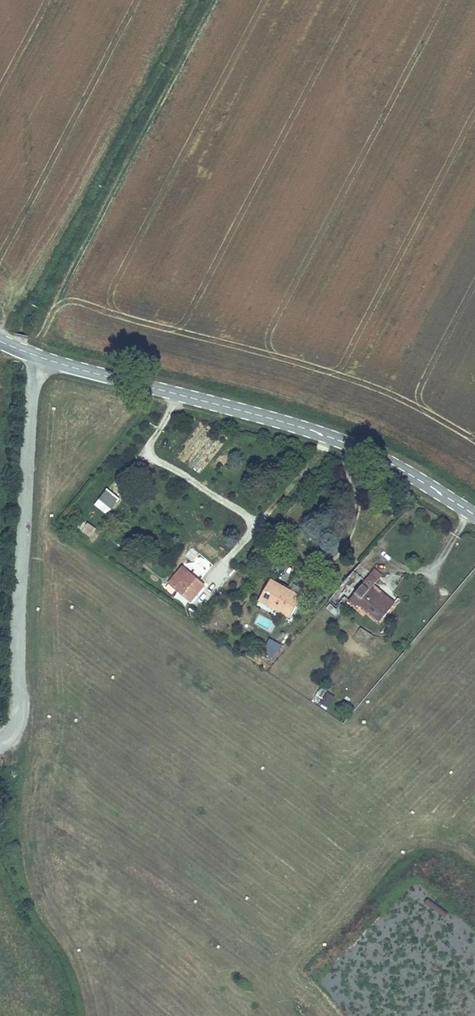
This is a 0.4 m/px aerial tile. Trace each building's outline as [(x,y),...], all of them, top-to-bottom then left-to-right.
[(108,489),(100,499),(112,510),(121,500),(108,489)] [(78,527),(91,537),(98,528),(89,522),(87,524),(82,520),(78,527)] [(191,603),(206,586),(183,565),(168,583),(191,603)] [(373,572),(349,602),(356,609),(359,605),(379,621),(396,601),(376,585),(381,579),(373,572)] [(259,600),(290,617),(307,588),(294,581),(289,588),(272,579),(259,600)] [(330,603),(327,611),(339,615),(341,607),(330,603)] [(360,628),(355,635),(365,642),(370,635),(360,628)] [(263,653),(273,658),(281,645),(270,639),(263,653)] [(325,701),(334,708),(342,697),(333,691),(325,701)]
